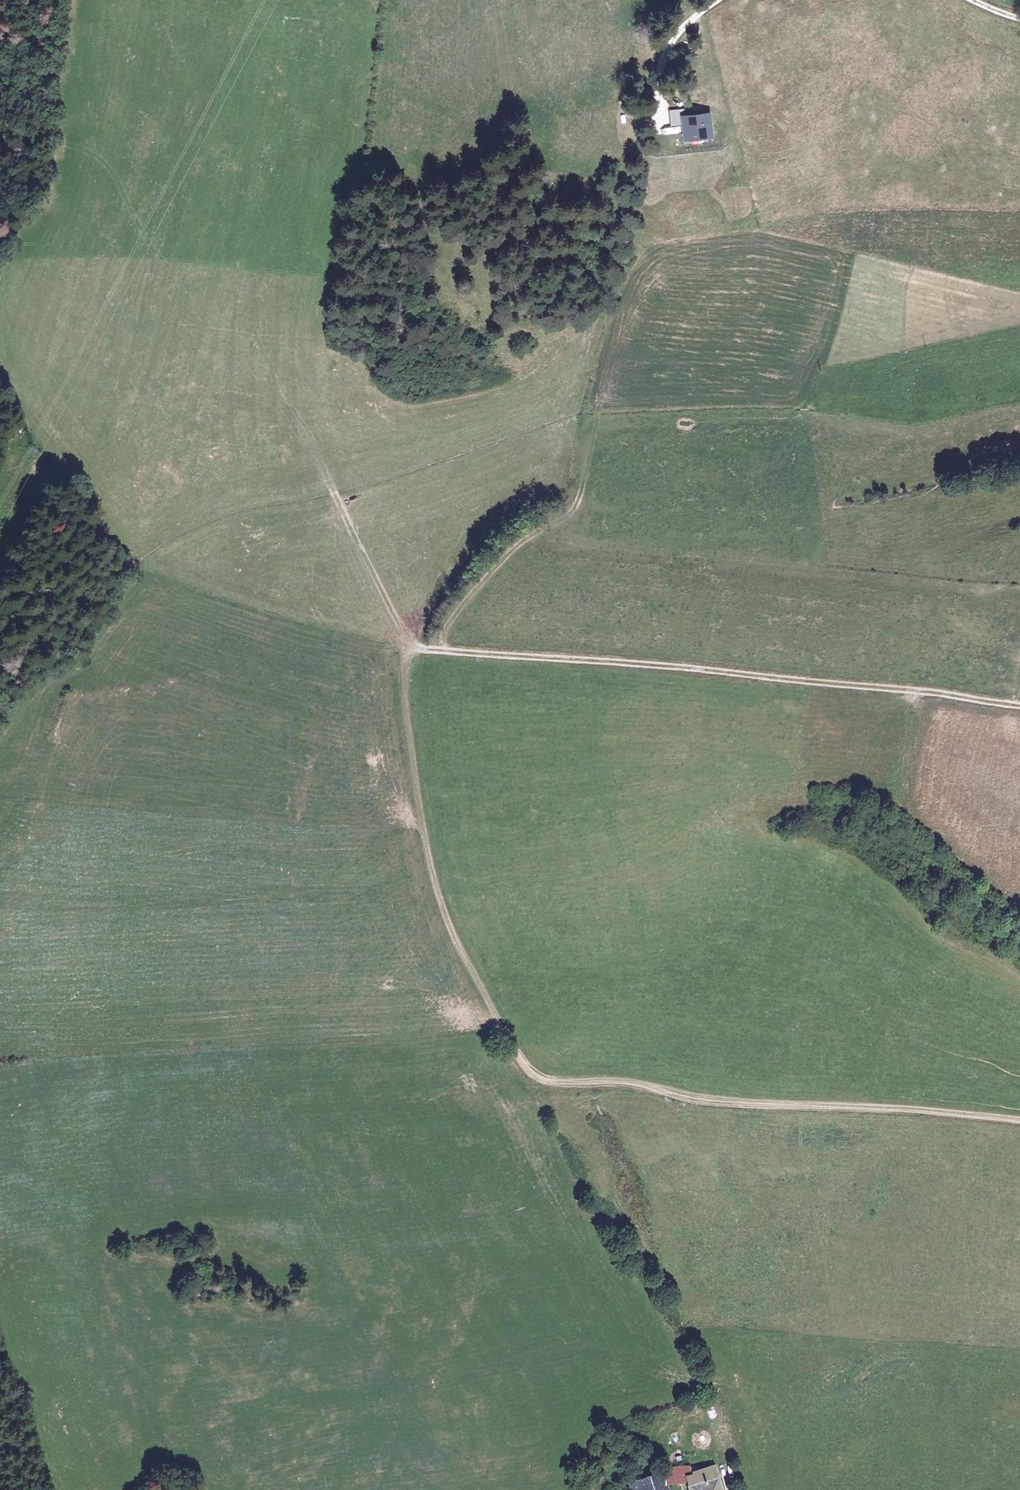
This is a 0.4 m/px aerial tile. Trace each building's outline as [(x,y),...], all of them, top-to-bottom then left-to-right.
[(685,118),(686,137),(711,135),(709,117),(685,118)] [(687,1480),(691,1489),(722,1489),(716,1470),(692,1474),(690,1467),(684,1469),(687,1480)] [(684,1469),(662,1473),(668,1485),(687,1480),(684,1469)] [(662,1473),(629,1487),(630,1489),(669,1489),(668,1485),(662,1473)]
